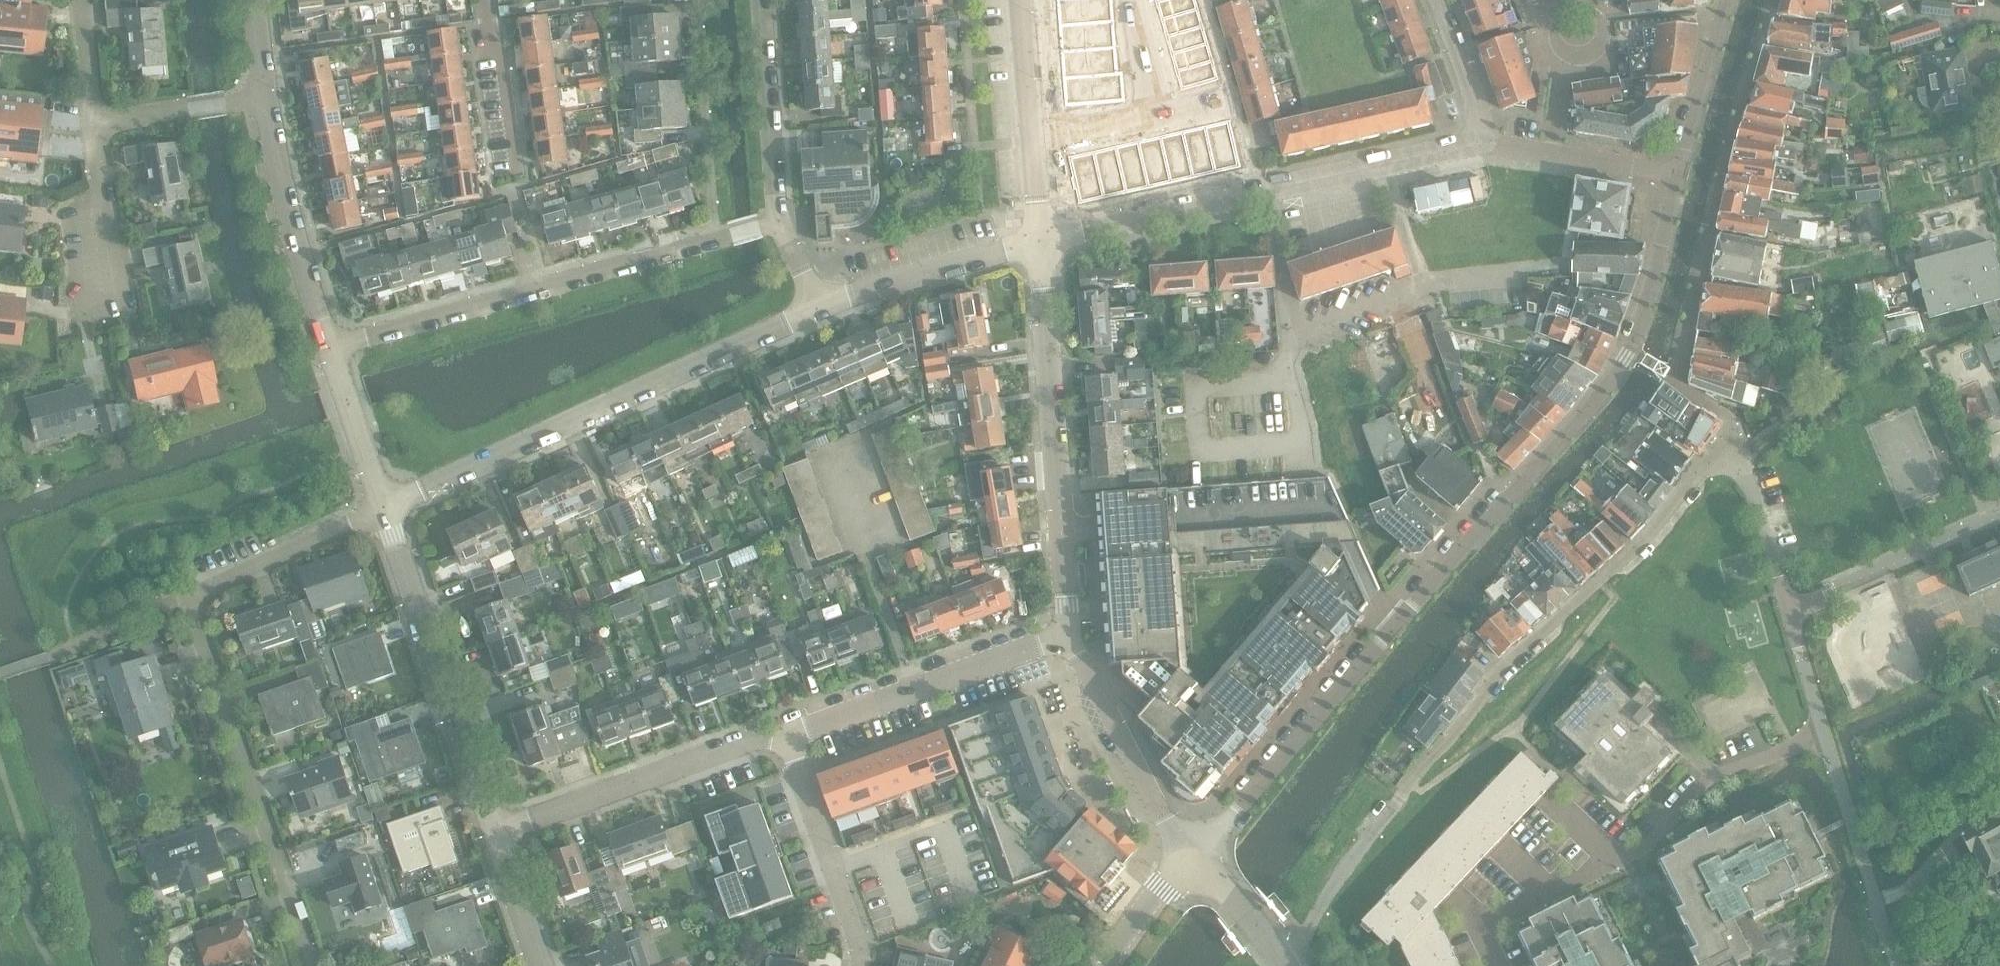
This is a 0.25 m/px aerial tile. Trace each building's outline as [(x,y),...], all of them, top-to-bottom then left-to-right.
[(41,56),(46,10),(29,8),(29,0),(2,0),(1,7),(0,7),(0,51),(41,56)] [(327,11),(326,11),(325,0),(288,0),(292,32),(308,30),(308,28),(307,20),(326,15),(327,15),(327,11)] [(326,11),(327,11),(350,8),(349,0),(325,0),(326,11)] [(350,8),(374,5),(373,0),(349,0),(350,8)] [(374,5),(375,14),(387,12),(385,3),(398,2),(398,0),(373,0),(374,5)] [(559,0),(547,2),(548,11),(560,9),(559,0)] [(801,14),(839,12),(838,6),(835,3),(834,3),(834,0),(800,0),(801,14)] [(851,10),(866,9),(865,0),(851,0),(851,10)] [(943,0),(905,0),(906,7),(898,7),(898,20),(924,19),(933,18),(932,6),(944,5),(943,0)] [(1060,26),(1114,21),(1112,0),(1058,0),(1060,26)] [(1146,0),(1136,3),(1139,13),(1149,10),(1146,0)] [(1146,0),(1149,10),(1158,7),(1160,7),(1158,2),(1165,0),(1147,0),(1146,0)] [(1158,7),(1162,20),(1198,9),(1195,0),(1165,0),(1158,2),(1160,7),(1158,7)] [(1227,36),(1251,30),(1251,28),(1257,26),(1256,22),(1253,23),(1246,0),(1219,8),(1227,36)] [(1398,34),(1421,26),(1412,0),(1405,0),(1385,7),(1392,27),(1395,26),(1398,34)] [(1468,15),(1491,6),(1500,3),(1499,0),(1462,0),(1468,15)] [(1630,15),(1660,12),(1659,0),(1628,0),(1630,15)] [(1778,16),(1815,21),(1816,13),(1829,14),(1831,0),(1782,0),(1778,16)] [(1901,0),(1877,0),(1884,14),(1903,5),(1901,0)] [(536,12),(548,11),(547,2),(534,3),(536,12)] [(1949,16),(1950,5),(1923,2),(1922,13),(1949,16)] [(510,15),(524,14),(522,4),(509,6),(510,15)] [(626,8),(621,8),(622,21),(633,20),(635,42),(666,39),(679,38),(677,15),(647,18),(647,11),(652,11),(652,6),(650,6),(645,7),(626,8)] [(1495,19),(1491,6),(1468,15),(1476,38),(1509,26),(1505,15),(1495,19)] [(138,9),(107,11),(108,29),(127,27),(131,69),(165,66),(160,10),(138,12),(138,9)] [(839,12),(801,14),(803,39),(831,37),(830,22),(852,20),(853,23),(867,22),(866,9),(851,10),(852,12),(839,12)] [(1165,32),(1156,35),(1159,45),(1168,42),(1170,41),(1168,37),(1203,27),(1198,9),(1162,20),(1165,32)] [(886,23),(885,10),(873,11),(874,24),(886,23)] [(598,29),(597,29),(595,12),(584,14),(586,31),(585,31),(587,41),(600,40),(598,29)] [(449,25),(462,23),(461,14),(448,16),(449,25)] [(520,20),(524,44),(551,40),(548,16),(520,20)] [(436,18),(425,20),(426,28),(437,26),(436,18)] [(934,30),(933,18),(924,19),(925,31),(922,31),(922,29),(909,30),(911,58),(923,57),(947,56),(945,29),(934,30)] [(412,30),(426,28),(425,20),(411,22),(412,30)] [(1832,47),(1833,27),(1811,26),(1812,24),(1773,20),(1767,45),(1809,51),(1810,44),(1832,47)] [(1114,21),(1060,26),(1062,52),(1116,48),(1114,21)] [(1938,22),(1890,36),(1894,50),(1942,35),(1938,22)] [(1847,24),(1833,24),(1833,39),(1848,38),(1848,31),(1847,31),(1847,24)] [(388,25),(377,26),(378,35),(390,33),(388,25)] [(572,25),(560,27),(562,39),(573,37),(573,32),(572,25)] [(365,37),(378,35),(377,26),(364,28),(365,37)] [(1260,36),(1257,26),(1251,28),(1251,30),(1227,36),(1236,65),(1263,57),(1257,36),(1260,36)] [(1432,54),(1421,26),(1398,34),(1401,42),(1398,43),(1405,63),(1432,54)] [(1644,49),(1630,50),(1633,79),(1648,78),(1691,76),(1695,52),(1699,26),(1659,27),(1642,29),(1644,49)] [(876,39),(896,38),(895,27),(875,28),(876,39)] [(1170,41),(1168,42),(1172,54),(1208,44),(1203,27),(1168,37),(1170,41)] [(429,34),(433,58),(460,54),(457,30),(429,34)] [(341,31),(329,33),(330,42),(343,40),(341,31)] [(574,43),(587,41),(585,31),(573,32),(573,37),(574,43)] [(1859,31),(1848,31),(1848,38),(1848,50),(1848,59),(1848,64),(1869,57),(1868,46),(1859,46),(1859,31)] [(319,44),(330,42),(329,33),(318,35),(319,44)] [(1512,37),(1480,49),(1503,111),(1513,107),(1526,109),(1528,101),(1535,98),(1530,86),(1532,72),(1533,69),(1534,61),(1534,59),(1533,58),(1532,58),(1531,57),(1530,57),(1529,56),(1528,56),(1527,56),(1526,57),(1524,51),(1525,51),(1526,50),(1527,49),(1528,48),(1528,47),(1528,46),(1528,45),(1528,43),(1524,33),(1512,37)] [(1139,34),(1127,37),(1129,47),(1142,43),(1139,34)] [(1156,35),(1146,38),(1149,47),(1159,45),(1156,35)] [(803,39),(805,63),(833,61),(831,37),(803,39)] [(680,60),(679,38),(635,42),(636,62),(625,63),(626,77),(651,75),(649,62),(680,60)] [(524,44),(527,68),(554,65),(551,40),(524,44)] [(1142,43),(1129,47),(1132,56),(1144,53),(1142,43)] [(1175,67),(1166,70),(1169,79),(1178,77),(1180,76),(1178,71),(1213,61),(1208,44),(1172,54),(1175,67)] [(1116,48),(1062,52),(1064,78),(1118,74),(1116,48)] [(1757,84),(1756,84),(1782,90),(1786,72),(1811,78),(1814,58),(1764,48),(1754,83),(1757,84)] [(854,50),(855,60),(869,59),(869,49),(854,50)] [(1931,87),(1918,90),(1920,98),(1921,101),(1922,103),(1925,105),(1928,108),(1932,108),(1934,107),(1935,113),(1969,107),(1959,49),(1921,55),(1924,73),(1928,72),(1931,87)] [(302,64),(307,89),(334,83),(329,59),(328,59),(326,50),(304,53),(306,64),(302,64)] [(65,52),(57,52),(58,68),(66,68),(65,52)] [(463,78),(460,54),(433,58),(436,82),(463,78)] [(923,57),(925,88),(950,86),(947,56),(923,57)] [(409,57),(397,59),(398,69),(410,67),(409,57)] [(1269,78),(1263,57),(1236,65),(1244,94),(1274,85),(1272,77),(1269,78)] [(1914,58),(1898,63),(1900,69),(1904,73),(1907,72),(1905,66),(1915,63),(1914,58)] [(386,71),(398,69),(397,59),(385,61),(386,71)] [(870,70),(869,59),(855,60),(856,71),(870,70)] [(805,63),(807,87),(835,85),(833,61),(805,63)] [(1213,61),(1178,71),(1180,76),(1178,77),(1182,90),(1218,80),(1213,61)] [(1820,62),(1820,75),(1822,75),(1822,74),(1833,73),(1832,73),(1832,69),(1832,62),(1820,62)] [(375,63),(363,66),(365,72),(376,69),(375,63)] [(1434,63),(1415,67),(1420,90),(1426,89),(1433,87),(1435,98),(1447,95),(1434,63)] [(527,68),(530,92),(558,89),(554,65),(527,68)] [(376,69),(365,72),(367,81),(378,79),(376,69)] [(1166,70),(1156,72),(1159,82),(1169,79),(1166,70)] [(354,83),(367,81),(365,72),(352,74),(354,83)] [(1751,102),(1750,108),(1787,116),(1790,103),(1801,106),(1800,107),(1827,114),(1830,101),(1829,100),(1831,93),(1842,96),(1847,76),(1833,73),(1822,74),(1822,75),(1819,89),(1817,98),(1795,93),(1782,90),(1756,84),(1755,91),(1751,92),(1749,100),(1751,102)] [(1118,74),(1064,78),(1066,105),(1120,101),(1118,74)] [(651,85),(651,75),(626,77),(627,88),(639,87),(640,110),(684,106),(682,83),(651,85)] [(1621,81),(1620,81),(1623,105),(1636,103),(1672,97),(1686,96),(1691,76),(1648,78),(1633,79),(1626,80),(1621,81)] [(604,77),(592,78),(593,89),(606,87),(604,77)] [(467,102),(463,78),(436,82),(439,106),(467,102)] [(581,90),(593,89),(592,78),(579,80),(581,90)] [(1621,78),(1596,82),(1600,109),(1623,105),(1620,81),(1621,81),(1621,78)] [(895,90),(894,80),(879,81),(880,91),(895,90)] [(334,83),(307,89),(311,113),(339,107),(350,105),(346,81),(334,83)] [(1578,111),(1578,112),(1593,113),(1594,110),(1600,109),(1596,82),(1572,85),(1576,109),(1579,109),(1579,111),(1578,111)] [(836,98),(835,85),(807,87),(808,112),(823,111),(823,118),(842,117),(841,97),(836,98)] [(1154,85),(1141,89),(1144,98),(1156,95),(1154,85)] [(1276,92),(1274,85),(1244,94),(1252,122),(1280,114),(1273,93),(1276,92)] [(925,88),(927,119),(952,117),(950,86),(925,88)] [(530,92),(534,117),(561,113),(558,89),(530,92)] [(1212,89),(1197,93),(1199,102),(1215,99),(1212,89)] [(1420,90),(1401,95),(1409,129),(1434,123),(1429,102),(1426,89),(1420,90)] [(894,91),(880,92),(881,108),(895,106),(894,91)] [(34,162),(40,109),(39,109),(40,99),(41,99),(41,98),(0,94),(0,159),(34,162)] [(1190,94),(1175,98),(1177,107),(1192,104),(1190,94)] [(1401,95),(1376,100),(1384,134),(1409,129),(1401,95)] [(1666,123),(1672,97),(1636,103),(1623,105),(1600,109),(1594,110),(1593,113),(1578,112),(1575,133),(1635,143),(1666,123)] [(1175,98),(1160,101),(1162,111),(1177,107),(1175,98)] [(1376,100),(1351,106),(1359,140),(1384,134),(1376,100)] [(470,126),(467,102),(439,106),(440,106),(430,108),(431,118),(441,116),(443,130),(470,126)] [(1146,104),(1131,108),(1133,117),(1148,114),(1146,104)] [(416,106),(403,107),(405,117),(417,115),(416,106)] [(642,130),(635,131),(636,144),(656,142),(655,130),(666,129),(686,128),(684,106),(640,110),(642,130)] [(1351,106),(1326,111),(1334,146),(1359,140),(1351,106)] [(311,113),(316,136),(355,129),(359,129),(357,119),(342,122),(339,107),(311,113)] [(393,119),(405,117),(403,107),(391,109),(393,119)] [(1746,107),(1740,125),(1771,129),(1770,135),(1783,136),(1785,125),(1803,130),(1803,134),(1809,135),(1811,123),(1787,117),(1787,116),(1750,108),(1746,107)] [(1131,108),(1116,111),(1118,121),(1133,117),(1131,108)] [(861,123),(876,121),(875,109),(860,111),(861,123)] [(1326,111),(1301,117),(1309,151),(1334,146),(1326,111)] [(534,117),(537,141),(564,137),(561,113),(534,117)] [(1101,114),(1086,118),(1088,127),(1103,124),(1101,114)] [(383,117),(372,119),(373,128),(385,126),(383,117)] [(954,141),(952,117),(927,119),(929,143),(920,143),(921,156),(944,155),(943,142),(954,141)] [(1284,157),(1309,151),(1301,117),(1271,124),(1273,136),(1279,135),(1284,157)] [(1086,118),(1071,121),(1073,131),(1088,127),(1086,118)] [(361,131),(373,128),(372,119),(359,122),(361,131)] [(1845,122),(1826,120),(1825,141),(1843,142),(1845,122)] [(611,124),(598,126),(600,136),(613,135),(611,124)] [(1740,125),(1736,140),(1775,147),(1781,148),(1796,151),(1796,152),(1803,153),(1804,146),(1782,142),(1783,136),(1770,135),(1771,129),(1740,125)] [(443,130),(446,154),(474,151),(470,126),(443,130)] [(587,138),(600,136),(598,126),(586,128),(587,138)] [(1230,126),(1206,131),(1215,172),(1240,167),(1230,126)] [(355,129),(316,136),(321,160),(348,155),(360,152),(355,129)] [(1206,131),(1184,136),(1193,177),(1215,172),(1206,131)] [(834,151),(803,154),(804,174),(806,195),(814,194),(818,242),(833,241),(832,227),(848,226),(871,212),(875,189),(871,190),(870,169),(867,133),(833,135),(834,151)] [(1184,136),(1162,141),(1171,182),(1193,177),(1184,136)] [(568,161),(564,137),(537,141),(540,165),(568,161)] [(895,139),(884,140),(885,152),(896,151),(895,139)] [(1772,163),(1773,158),(1794,161),(1796,152),(1796,151),(1781,148),(1775,147),(1736,140),(1732,158),(1775,166),(1775,163),(1772,163)] [(1162,141),(1139,146),(1149,187),(1171,182),(1162,141)] [(161,203),(186,199),(177,144),(155,148),(154,144),(125,149),(128,165),(146,162),(153,205),(158,204),(158,205),(162,205),(161,203)] [(656,163),(666,160),(678,156),(675,144),(652,151),(656,163)] [(1139,146),(1117,151),(1126,192),(1149,187),(1139,146)] [(1857,165),(1874,163),(1872,147),(1855,149),(1857,165)] [(446,154),(450,178),(450,179),(477,175),(474,151),(446,154)] [(1117,151),(1095,156),(1104,197),(1126,192),(1117,151)] [(422,153),(410,155),(412,165),(424,163),(422,153)] [(321,160),(325,184),(353,178),(365,176),(363,167),(351,168),(348,155),(321,160)] [(399,166),(412,165),(410,155),(398,157),(399,166)] [(643,156),(630,160),(633,170),(646,167),(643,156)] [(1095,156),(1070,162),(1074,177),(1072,178),(1075,189),(1076,189),(1080,203),(1104,197),(1095,156)] [(1732,158),(1728,173),(1772,181),(1773,176),(1775,166),(1732,158)] [(620,174),(633,170),(630,160),(617,163),(620,174)] [(389,164),(377,167),(379,176),(391,173),(389,164)] [(368,178),(379,176),(377,167),(366,169),(368,178)] [(1866,167),(1866,185),(1881,185),(1882,167),(1866,167)] [(553,169),(545,170),(546,177),(554,176),(553,169)] [(596,170),(583,173),(586,183),(599,180),(596,170)] [(661,178),(661,180),(671,213),(696,206),(686,171),(661,178)] [(573,187),(586,183),(583,173),(570,177),(573,187)] [(1797,196),(1799,187),(1772,181),(1728,173),(1724,194),(1762,201),(1768,202),(1771,191),(1797,196)] [(480,198),(477,175),(450,179),(450,178),(439,180),(440,190),(451,189),(453,202),(480,198)] [(1984,194),(1979,176),(1963,180),(1968,198),(1984,194)] [(325,184),(330,207),(358,201),(353,178),(325,184)] [(1458,178),(1404,190),(1410,214),(1463,201),(1458,178)] [(671,213),(661,180),(638,187),(647,219),(671,213)] [(1578,180),(1570,232),(1623,239),(1626,226),(1632,227),(1636,204),(1630,203),(1632,188),(1578,180)] [(1849,180),(1833,182),(1833,190),(1849,188),(1849,180)] [(383,187),(367,189),(369,198),(384,195),(383,187)] [(415,187),(403,189),(405,201),(416,199),(415,187)] [(647,219),(638,187),(614,194),(623,226),(647,219)] [(598,191),(589,193),(591,200),(600,233),(623,226),(614,194),(600,198),(598,191)] [(1880,191),(1868,192),(1869,202),(1881,201),(1880,191)] [(1724,194),(1719,213),(1780,223),(1781,219),(1782,214),(1766,211),(1765,216),(1760,215),(1762,201),(1724,194)] [(33,195),(32,207),(48,209),(49,197),(33,195)] [(546,210),(541,212),(550,246),(577,239),(568,207),(567,207),(566,205),(565,198),(544,204),(546,210)] [(591,200),(568,207),(577,239),(600,233),(591,200)] [(362,225),(358,201),(330,207),(335,231),(362,225)] [(476,230),(477,232),(487,264),(511,257),(505,236),(517,232),(509,205),(485,212),(489,227),(476,230)] [(25,210),(0,207),(0,253),(20,255),(25,210)] [(386,220),(397,218),(396,209),(384,211),(386,220)] [(459,210),(446,214),(450,224),(461,221),(462,221),(459,210)] [(537,213),(530,215),(532,225),(540,223),(537,213)] [(1780,223),(1719,213),(1716,230),(1765,238),(1766,231),(1779,233),(1778,238),(1800,242),(1803,227),(1780,223)] [(436,228),(449,225),(450,224),(446,214),(433,217),(436,228)] [(461,221),(450,224),(454,239),(463,270),(487,264),(477,232),(465,236),(461,221)] [(1821,223),(1819,231),(1831,233),(1833,222),(1821,223)] [(1867,222),(1856,224),(1858,235),(1869,233),(1867,222)] [(154,223),(139,226),(141,239),(156,236),(154,223)] [(413,224),(400,228),(403,237),(405,245),(418,241),(413,224)] [(390,241),(403,237),(400,228),(387,231),(390,241)] [(1396,230),(1289,266),(1301,302),(1394,271),(1397,280),(1411,275),(1396,230)] [(191,231),(180,233),(182,243),(193,240),(191,231)] [(1757,286),(1765,244),(1718,235),(1710,277),(1757,286)] [(366,298),(393,290),(384,259),(383,259),(383,257),(370,260),(368,252),(374,250),(370,236),(339,245),(346,270),(358,266),(362,281),(354,283),(358,295),(357,295),(358,297),(365,295),(366,298)] [(454,239),(430,246),(440,277),(463,270),(454,239)] [(1618,245),(1618,243),(1577,242),(1576,245),(1575,244),(1572,273),(1573,273),(1573,276),(1572,287),(1572,289),(1593,292),(1592,274),(1626,275),(1639,275),(1640,275),(1645,246),(1618,245)] [(1986,312),(1995,307),(1994,303),(1999,301),(1999,276),(1991,242),(1913,263),(1928,320),(1983,305),(1986,312)] [(182,303),(208,297),(196,243),(175,248),(174,244),(143,251),(147,267),(166,263),(175,304),(179,303),(180,305),(183,305),(182,303)] [(430,246),(407,252),(416,284),(440,277),(430,246)] [(407,252),(384,259),(393,290),(416,284),(407,252)] [(1273,260),(1246,262),(1248,289),(1275,287),(1273,260)] [(1221,291),(1248,289),(1246,262),(1220,264),(1221,291)] [(1208,265),(1181,267),(1182,293),(1209,291),(1208,265)] [(1134,267),(1081,271),(1082,290),(1083,289),(1083,293),(1105,291),(1105,288),(1123,286),(1123,288),(1136,287),(1134,267)] [(1155,295),(1182,293),(1181,267),(1153,269),(1155,295)] [(1910,273),(1899,275),(1902,287),(1913,284),(1910,273)] [(1626,275),(1619,295),(1632,297),(1639,275),(1626,275)] [(1573,276),(1566,276),(1564,285),(1572,287),(1573,276)] [(1813,278),(1792,281),(1794,295),(1815,291),(1813,278)] [(1779,319),(1784,297),(1757,292),(1705,285),(1696,331),(1709,333),(1711,315),(1742,319),(1742,317),(1766,320),(1767,317),(1779,319)] [(40,289),(39,300),(52,301),(54,290),(40,289)] [(1593,292),(1572,289),(1570,289),(1568,297),(1567,300),(1586,304),(1585,307),(1624,318),(1632,297),(1619,295),(1593,292)] [(1120,320),(1136,319),(1145,318),(1144,306),(1120,308),(1120,310),(1109,311),(1108,294),(1105,294),(1105,291),(1083,293),(1084,297),(1081,297),(1083,323),(1110,321),(1120,320)] [(952,300),(940,303),(944,327),(957,325),(984,321),(980,295),(952,300)] [(1553,297),(1546,317),(1555,316),(1616,343),(1624,318),(1585,307),(1586,304),(1567,300),(1553,297)] [(0,299),(0,345),(20,348),(26,302),(0,299)] [(1536,305),(1527,303),(1527,313),(1536,315),(1536,305)] [(1995,307),(1986,312),(1997,340),(1984,346),(1994,370),(1998,368),(1998,369),(1999,372),(1999,318),(1995,307)] [(928,315),(917,317),(919,332),(930,330),(928,315)] [(1515,315),(1506,316),(1507,328),(1516,327),(1515,315)] [(1919,315),(1885,325),(1890,343),(1924,333),(1919,315)] [(1538,317),(1533,332),(1555,342),(1564,345),(1570,328),(1584,332),(1578,347),(1607,358),(1616,343),(1555,316),(1546,317),(1538,317)] [(1138,349),(1147,348),(1145,318),(1136,319),(1138,349)] [(1505,318),(1494,319),(1495,328),(1506,327),(1505,318)] [(1110,321),(1083,323),(1085,348),(1096,347),(1096,354),(1113,353),(1112,341),(1118,341),(1116,320),(1110,321)] [(1233,320),(1217,322),(1219,348),(1224,347),(1225,355),(1254,353),(1253,342),(1252,328),(1240,329),(1241,342),(1235,343),(1233,320)] [(947,343),(949,352),(950,357),(973,354),(972,349),(989,346),(984,321),(957,325),(959,341),(947,343)] [(896,322),(873,331),(889,369),(892,367),(890,364),(904,358),(908,368),(919,366),(912,324),(900,327),(896,322)] [(1442,323),(1428,323),(1432,333),(1446,333),(1445,332),(1442,323)] [(1260,327),(1252,328),(1253,342),(1261,342),(1260,327)] [(1575,349),(1568,362),(1598,375),(1607,358),(1578,347),(1584,332),(1570,328),(1564,345),(1575,349)] [(867,378),(889,369),(873,331),(851,341),(867,378)] [(1195,347),(1194,333),(1184,334),(1185,348),(1195,347)] [(1446,333),(1432,333),(1433,336),(1443,364),(1453,352),(1454,351),(1446,333)] [(1185,348),(1184,334),(1175,335),(1176,348),(1185,348)] [(1883,334),(1867,339),(1871,352),(1887,347),(1883,334)] [(1373,342),(1379,359),(1396,353),(1390,336),(1373,342)] [(1695,337),(1692,356),(1719,360),(1738,363),(1740,345),(1695,337)] [(851,341),(828,350),(844,388),(867,378),(851,341)] [(1835,349),(1832,355),(1835,365),(1865,356),(1860,342),(1835,349)] [(188,410),(218,403),(213,384),(216,383),(207,347),(166,357),(166,354),(130,363),(139,402),(149,399),(149,396),(183,388),(188,410)] [(828,350),(806,360),(822,398),(844,388),(828,350)] [(944,352),(924,355),(926,369),(928,369),(947,366),(944,352)] [(1458,353),(1455,352),(1455,353),(1453,352),(1443,364),(1446,372),(1462,378),(1463,377),(1458,353)] [(1598,375),(1568,362),(1559,357),(1550,356),(1537,372),(1544,377),(1547,373),(1563,385),(1565,383),(1581,397),(1598,375)] [(1738,363),(1719,360),(1692,356),(1690,369),(1746,384),(1747,379),(1736,376),(1738,363)] [(1088,379),(1090,405),(1120,402),(1120,401),(1119,388),(1129,387),(1128,381),(1146,380),(1144,359),(1116,361),(1117,377),(1088,379)] [(810,403),(822,398),(806,360),(784,369),(797,402),(799,402),(803,412),(812,408),(810,403)] [(125,361),(118,362),(120,373),(127,372),(125,361)] [(950,365),(947,366),(928,369),(930,380),(951,376),(950,365)] [(1771,391),(1777,370),(1768,368),(1761,389),(1771,391)] [(760,379),(774,407),(776,411),(797,402),(784,369),(760,379)] [(1746,385),(1746,384),(1690,369),(1687,386),(1755,409),(1761,388),(1758,387),(1746,385)] [(957,386),(960,402),(997,395),(993,370),(965,374),(965,375),(953,377),(955,386),(957,386)] [(1457,393),(1462,378),(1446,372),(1453,394),(1457,393)] [(1547,373),(1544,377),(1533,391),(1532,392),(1537,396),(1566,415),(1581,397),(1565,383),(1563,385),(1547,373)] [(1535,403),(1531,408),(1556,426),(1566,415),(1537,396),(1532,392),(1533,391),(1527,387),(1504,379),(1501,386),(1522,394),(1533,401),(1535,403)] [(1684,447),(1684,446),(1690,434),(1677,424),(1690,405),(1663,385),(1640,416),(1655,427),(1656,428),(1665,416),(1673,421),(1664,433),(1684,447)] [(104,435),(118,431),(133,428),(126,403),(113,407),(92,411),(87,388),(26,402),(33,430),(31,431),(34,445),(38,444),(38,442),(67,434),(68,437),(97,430),(96,426),(101,424),(104,435)] [(1502,392),(1493,408),(1510,416),(1506,425),(1509,427),(1508,428),(1509,428),(1512,424),(1517,426),(1541,443),(1544,440),(1556,426),(1531,408),(1519,400),(1502,392)] [(964,427),(974,425),(1002,420),(997,395),(960,402),(945,404),(945,405),(934,407),(936,415),(961,411),(964,427)] [(741,397),(718,407),(733,440),(745,434),(743,430),(754,425),(741,397)] [(1144,399),(1120,401),(1120,402),(1090,405),(1092,428),(1121,426),(1120,410),(1145,408),(1144,399)] [(1475,446),(1489,440),(1472,399),(1458,404),(1475,446)] [(1788,422),(1807,409),(1800,399),(1781,412),(1788,422)] [(903,401),(881,412),(884,420),(907,409),(903,401)] [(1690,405),(1677,424),(1690,434),(1702,412),(1690,405)] [(718,407),(696,417),(712,452),(734,443),(733,440),(718,407)] [(855,415),(858,422),(858,421),(862,430),(884,420),(881,412),(866,418),(863,411),(855,415)] [(1690,434),(1684,446),(1694,453),(1698,456),(1716,431),(1719,426),(1721,424),(1717,421),(1702,411),(1702,412),(1690,434)] [(1635,414),(1623,430),(1629,435),(1635,427),(1639,426),(1649,434),(1651,432),(1631,459),(1654,475),(1670,486),(1689,461),(1694,453),(1684,446),(1684,447),(1664,433),(1656,428),(1655,427),(1640,416),(1639,416),(1638,416),(1635,414)] [(696,417),(674,427),(690,462),(712,452),(696,417)] [(1363,430),(1373,456),(1380,473),(1399,466),(1400,468),(1412,464),(1393,417),(1363,430)] [(907,418),(896,420),(898,431),(909,429),(907,418)] [(1006,446),(1002,420),(974,425),(977,441),(965,443),(966,452),(978,450),(978,451),(1006,446)] [(850,435),(862,430),(858,421),(858,422),(847,427),(850,435)] [(1514,471),(1541,443),(1517,426),(1512,424),(1509,428),(1508,428),(1503,434),(1513,442),(1498,457),(1514,471)] [(1123,442),(1121,426),(1092,428),(1094,452),(1123,450),(1123,451),(1148,449),(1148,440),(1123,442)] [(692,466),(690,462),(674,427),(652,437),(670,476),(684,470),(687,476),(695,472),(692,466)] [(872,437),(877,451),(901,442),(896,428),(872,437)] [(827,435),(814,441),(817,449),(830,443),(827,435)] [(648,486),(670,476),(652,437),(630,447),(640,470),(643,475),(648,486)] [(807,454),(817,449),(814,441),(804,446),(807,454)] [(877,451),(882,464),(906,455),(901,442),(877,451)] [(630,447),(607,458),(620,486),(621,489),(644,479),(643,475),(640,470),(630,447)] [(1457,512),(1482,481),(1442,449),(1417,479),(1457,512)] [(1125,475),(1123,451),(1123,450),(1094,452),(1096,478),(1125,475)] [(882,464),(887,477),(911,467),(906,455),(882,464)] [(808,461),(784,471),(789,483),(813,474),(808,461)] [(586,467),(583,468),(582,465),(564,473),(565,476),(564,477),(579,512),(578,513),(581,520),(604,509),(601,503),(602,502),(586,467)] [(1410,495),(1400,468),(1399,466),(1380,473),(1390,502),(1394,513),(1431,542),(1446,524),(1410,495)] [(758,467),(748,471),(752,480),(762,475),(758,467)] [(887,477),(891,490),(916,480),(911,467),(887,477)] [(984,484),(987,500),(1014,495),(1010,469),(982,474),(983,475),(970,477),(972,486),(984,484)] [(739,486),(752,480),(748,471),(735,477),(739,486)] [(782,471),(770,476),(776,489),(788,483),(782,471)] [(1130,475),(1131,488),(1160,486),(1159,473),(1130,475)] [(789,484),(794,496),(818,486),(813,474),(789,483),(789,484)] [(1208,800),(1211,798),(1268,731),(1264,727),(1276,713),(1280,717),(1292,703),(1287,699),(1289,697),(1293,700),(1305,686),(1301,683),(1314,669),(1318,673),(1331,657),(1330,657),(1343,643),(1339,639),(1345,632),(1349,635),(1355,628),(1356,629),(1365,618),(1361,614),(1373,599),(1373,598),(1380,589),(1330,475),(1098,494),(1100,525),(1112,667),(1123,666),(1124,678),(1154,703),(1147,712),(1139,722),(1177,795),(1179,798),(1182,800),(1185,802),(1188,804),(1191,805),(1195,805),(1198,805),(1202,804),(1205,802),(1208,800)] [(1673,488),(1670,486),(1654,475),(1645,487),(1634,478),(1627,487),(1656,511),(1673,488)] [(556,523),(578,513),(579,512),(564,477),(540,488),(556,523)] [(891,490),(896,502),(921,493),(916,480),(891,490)] [(794,496),(799,509),(823,499),(818,486),(794,496)] [(1618,494),(1614,499),(1644,525),(1645,525),(1656,511),(1627,487),(1626,486),(1618,494)] [(719,495),(715,487),(702,492),(706,501),(719,495)] [(513,526),(524,549),(527,548),(537,572),(539,571),(539,572),(548,568),(537,546),(559,535),(554,524),(556,523),(540,488),(516,498),(525,520),(513,526)] [(896,502),(901,515),(925,506),(921,493),(896,502)] [(1629,540),(1644,525),(1614,499),(1611,497),(1603,505),(1596,499),(1588,494),(1584,499),(1629,540)] [(987,500),(991,525),(1019,520),(1014,495),(987,500)] [(799,509),(803,522),(828,512),(823,499),(799,509)] [(627,501),(616,506),(629,535),(640,530),(627,501)] [(1422,554),(1431,542),(1394,513),(1390,502),(1372,509),(1377,522),(1414,555),(1422,554)] [(950,516),(963,514),(962,504),(948,507),(950,516)] [(619,540),(629,535),(616,506),(605,511),(619,540)] [(901,515),(906,528),(930,519),(925,506),(901,515)] [(1575,531),(1557,511),(1548,520),(1553,525),(1554,523),(1568,538),(1575,531)] [(495,512),(474,522),(490,557),(498,553),(500,558),(513,552),(495,512)] [(803,522),(808,535),(832,526),(828,512),(803,522)] [(768,533),(763,519),(747,525),(752,539),(768,533)] [(935,533),(930,519),(906,528),(911,542),(935,533)] [(1023,546),(1019,520),(991,525),(994,541),(982,543),(983,552),(996,550),(1023,546)] [(464,569),(490,557),(474,522),(448,534),(457,554),(454,555),(457,562),(460,560),(464,569)] [(1602,522),(1576,546),(1598,570),(1624,546),(1602,522)] [(1553,525),(1533,543),(1554,566),(1573,587),(1574,587),(1579,583),(1581,585),(1598,570),(1576,546),(1568,538),(1554,523),(1553,525)] [(808,535),(813,548),(837,538),(832,526),(808,535)] [(967,568),(961,530),(949,532),(955,570),(967,568)] [(802,569),(804,575),(813,571),(799,534),(786,539),(798,571),(802,569)] [(938,538),(934,539),(938,552),(950,548),(948,534),(947,535),(938,538)] [(728,547),(722,535),(709,542),(714,553),(728,547)] [(583,554),(576,538),(564,544),(571,559),(583,554)] [(842,552),(837,538),(813,548),(818,561),(842,552)] [(1995,542),(1954,559),(1958,567),(1956,568),(1969,598),(1999,585),(1999,540),(1995,542)] [(1576,588),(1574,587),(1573,587),(1554,566),(1533,543),(1528,549),(1542,565),(1530,576),(1535,582),(1538,580),(1559,603),(1576,588)] [(754,546),(728,557),(734,570),(760,560),(754,546)] [(683,567),(706,558),(702,547),(679,556),(683,567)] [(513,555),(522,576),(537,572),(527,548),(524,549),(513,555)] [(919,550),(912,553),(917,567),(924,565),(919,550)] [(909,570),(917,567),(912,553),(904,555),(909,570)] [(310,600),(301,603),(313,639),(314,642),(327,637),(323,622),(326,621),(322,609),(367,594),(353,555),(301,574),(310,600)] [(896,577),(887,555),(877,560),(885,582),(896,577)] [(452,558),(441,564),(444,571),(456,566),(452,558)] [(709,583),(726,577),(720,559),(702,566),(709,583)] [(972,566),(970,566),(970,568),(972,577),(986,575),(984,564),(972,566)] [(827,593),(837,589),(828,566),(813,571),(804,575),(806,581),(821,576),(827,593)] [(911,571),(909,575),(911,579),(914,580),(918,579),(920,575),(919,572),(915,570),(911,571)] [(476,613),(488,645),(519,634),(508,603),(522,599),(521,594),(545,586),(539,572),(539,571),(537,572),(522,576),(523,578),(498,586),(504,604),(476,613)] [(615,595),(645,582),(641,572),(611,585),(615,595)] [(839,572),(832,575),(837,589),(844,586),(839,572)] [(475,593),(498,585),(494,573),(470,581),(475,593)] [(676,580),(665,584),(670,598),(681,594),(676,580)] [(1532,627),(1559,603),(1538,580),(1535,582),(1510,603),(1532,627)] [(956,599),(955,599),(965,625),(990,616),(981,589),(979,590),(976,581),(952,589),(956,599)] [(1003,581),(981,589),(990,616),(1012,608),(1003,581)] [(799,588),(804,601),(812,599),(808,585),(799,588)] [(608,586),(595,592),(598,601),(612,596),(608,586)] [(585,590),(574,595),(580,609),(592,603),(585,590)] [(639,598),(612,608),(617,622),(644,612),(639,598)] [(918,642),(941,634),(931,607),(928,598),(917,602),(920,612),(908,616),(918,642)] [(955,599),(931,607),(941,634),(965,625),(955,599)] [(247,657),(298,640),(299,644),(313,639),(301,603),(288,608),(286,602),(234,620),(247,657)] [(747,607),(739,609),(745,624),(752,621),(747,607)] [(735,627),(745,624),(739,609),(730,612),(735,627)] [(813,670),(836,661),(827,634),(826,634),(822,623),(817,611),(808,614),(812,626),(800,630),(787,634),(796,659),(808,655),(813,670)] [(1499,658),(1523,636),(1515,626),(1520,622),(1511,611),(1506,615),(1502,611),(1489,623),(1485,622),(1480,626),(1480,631),(1477,633),(1499,658)] [(826,634),(827,634),(836,661),(860,653),(850,626),(846,615),(822,623),(826,634)] [(874,617),(850,626),(860,653),(884,644),(874,617)] [(771,634),(751,642),(765,681),(788,673),(787,670),(799,666),(782,620),(768,625),(771,634)] [(701,623),(693,626),(719,698),(742,689),(728,650),(715,655),(707,635),(705,635),(701,623)] [(690,655),(667,663),(677,689),(688,685),(692,696),(696,706),(719,698),(693,626),(683,629),(688,642),(686,643),(690,655)] [(530,667),(519,634),(488,645),(499,678),(530,667)] [(347,690),(394,674),(381,635),(333,651),(347,690)] [(1476,637),(1471,644),(1478,650),(1484,642),(1476,637)] [(751,642),(728,650),(742,689),(765,681),(751,642)] [(636,662),(631,648),(623,651),(627,664),(636,662)] [(169,753),(180,749),(162,697),(166,695),(153,659),(128,668),(123,654),(95,664),(100,679),(109,675),(132,741),(161,731),(169,753)] [(1449,674),(1436,691),(1461,711),(1466,704),(1462,701),(1482,675),(1466,662),(1457,655),(1445,671),(1449,674)] [(544,664),(549,679),(574,671),(569,656),(544,664)] [(609,657),(600,659),(605,673),(613,670),(609,657)] [(596,676),(605,673),(600,659),(591,663),(596,676)] [(275,691),(256,698),(263,718),(265,725),(267,725),(272,737),(326,719),(316,694),(330,689),(319,661),(289,671),(294,683),(295,685),(281,689),(282,692),(276,694),(275,691)] [(66,690),(88,682),(83,667),(61,675),(66,690)] [(579,685),(574,671),(549,679),(555,694),(579,685)] [(660,686),(653,688),(639,693),(651,726),(673,718),(670,710),(681,707),(670,676),(657,681),(660,686)] [(1651,694),(1645,690),(1632,704),(1603,677),(1556,727),(1588,757),(1575,771),(1576,773),(1578,776),(1580,777),(1582,779),(1585,780),(1590,775),(1622,805),(1669,755),(1642,729),(1648,723),(1647,722),(1653,716),(1645,709),(1655,699),(1651,694)] [(339,688),(331,690),(334,699),(342,696),(339,688)] [(1436,691),(1405,731),(1406,732),(1406,736),(1407,740),(1409,743),(1412,746),(1416,747),(1420,747),(1424,746),(1426,747),(1444,723),(1448,727),(1461,711),(1436,691)] [(639,693),(616,702),(630,738),(653,730),(651,726),(639,693)] [(1032,698),(950,728),(950,729),(951,729),(981,811),(988,809),(996,831),(1015,884),(1014,884),(1015,886),(1058,870),(1093,901),(1107,884),(1110,880),(1113,876),(1114,877),(1117,873),(1116,873),(1119,869),(1123,865),(1123,866),(1137,850),(1093,812),(1092,813),(1088,817),(1083,812),(1087,808),(1087,807),(1085,806),(1070,793),(1071,793),(1069,791),(1061,780),(1054,762),(1055,761),(1054,759),(1053,760),(1047,741),(1048,741),(1047,739),(1046,739),(1040,721),(1040,719),(1039,719),(1032,701),(1033,700),(1032,698)] [(616,702),(586,712),(595,737),(600,736),(604,747),(630,738),(616,702)] [(544,708),(513,719),(521,743),(552,732),(582,721),(579,707),(548,718),(544,708)] [(374,720),(344,730),(349,744),(354,743),(368,783),(425,764),(410,720),(378,731),(374,720)] [(582,721),(552,732),(521,743),(530,768),(561,757),(560,755),(590,745),(582,721)] [(341,731),(330,735),(333,742),(344,738),(341,731)] [(944,734),(922,742),(936,781),(938,785),(959,778),(944,734)] [(922,742),(902,749),(916,788),(936,781),(922,742)] [(346,743),(337,746),(341,756),(350,753),(346,743)] [(902,749),(882,756),(896,795),(916,788),(902,749)] [(1559,779),(1552,773),(1547,778),(1522,755),(1363,923),(1389,948),(1397,940),(1401,944),(1403,949),(1411,965),(1461,965),(1434,912),(1559,779)] [(882,756),(862,763),(877,807),(898,800),(896,795),(882,756)] [(1373,757),(1367,766),(1374,771),(1379,765),(1378,761),(1373,757)] [(301,820),(355,802),(339,758),(324,763),(326,767),(287,780),(292,795),(290,796),(291,799),(293,798),(301,820)] [(862,763),(841,771),(857,814),(877,807),(862,763)] [(841,771),(820,778),(836,822),(857,814),(841,771)] [(956,800),(945,804),(948,813),(959,809),(956,800)] [(1736,963),(1750,955),(1734,923),(1750,915),(1753,922),(1784,906),(1782,901),(1828,878),(1820,861),(1826,858),(1804,813),(1798,816),(1791,801),(1745,824),(1742,819),(1709,836),(1706,830),(1671,848),(1672,854),(1657,862),(1681,909),(1676,912),(1695,949),(1689,952),(1696,965),(1737,965),(1736,963)] [(945,804),(933,808),(937,817),(948,813),(945,804)] [(713,816),(706,818),(720,857),(733,852),(740,873),(716,881),(730,920),(794,897),(773,841),(772,837),(765,819),(760,805),(740,813),(738,806),(713,816)] [(392,819),(387,807),(375,811),(379,824),(392,819)] [(434,872),(459,863),(446,823),(447,823),(441,807),(387,825),(404,875),(432,865),(434,872)] [(915,814),(904,818),(908,828),(919,824),(915,814)] [(1960,836),(1970,855),(1969,856),(1972,862),(1976,860),(1977,861),(1985,876),(1990,877),(1999,895),(1999,816),(1998,817),(1998,816),(1988,821),(1989,823),(1964,836),(1963,835),(1960,836)] [(675,856),(689,851),(681,826),(665,832),(660,818),(636,827),(648,861),(673,852),(675,856)] [(904,818),(893,822),(896,832),(908,828),(904,818)] [(693,822),(681,826),(689,851),(702,847),(693,822)] [(618,864),(606,869),(615,895),(628,890),(621,870),(648,861),(636,827),(608,837),(618,864)] [(208,878),(226,872),(211,829),(147,851),(162,894),(179,888),(182,896),(211,886),(208,878)] [(875,829),(864,833),(867,842),(878,838),(875,829)] [(362,832),(337,841),(340,852),(366,844),(362,832)] [(864,833),(852,837),(856,846),(867,842),(864,833)] [(608,919),(622,914),(615,895),(606,869),(587,875),(577,848),(548,859),(562,899),(596,886),(608,919)] [(345,877),(326,883),(335,908),(337,907),(354,902),(357,913),(382,905),(366,857),(341,865),(345,877)] [(246,888),(249,897),(259,893),(253,876),(241,880),(244,889),(246,888)] [(1046,881),(1029,887),(1032,894),(1035,902),(1052,896),(1046,881)] [(714,883),(702,887),(707,902),(719,898),(714,883)] [(569,903),(594,896),(593,890),(568,897),(569,903)] [(1531,963),(1532,965),(1632,965),(1619,940),(1614,943),(1592,896),(1578,903),(1575,898),(1530,921),(1531,926),(1516,934),(1531,963)] [(427,899),(405,908),(415,935),(424,931),(434,959),(467,948),(469,953),(488,947),(486,942),(472,901),(449,909),(450,910),(433,916),(427,899)] [(415,945),(402,908),(389,912),(397,935),(380,940),(385,955),(415,945)] [(713,908),(702,912),(706,924),(717,920),(713,908)] [(767,934),(782,929),(779,920),(764,926),(767,934)] [(254,956),(242,922),(197,937),(205,961),(207,960),(218,965),(223,965),(254,956)] [(171,946),(194,938),(190,925),(167,933),(171,946)] [(928,927),(886,943),(891,955),(933,940),(928,927)] [(1042,951),(999,930),(992,944),(997,947),(987,965),(1029,965),(1031,963),(1035,965),(1042,951)] [(621,931),(596,940),(600,953),(587,957),(590,965),(633,965),(621,931)] [(165,934),(151,938),(155,950),(169,945),(165,934)] [(785,949),(785,955),(798,956),(798,951),(798,947),(785,946),(785,949)] [(417,951),(407,955),(410,962),(419,958),(417,951)] [(956,957),(943,954),(940,965),(954,965),(956,957)]
